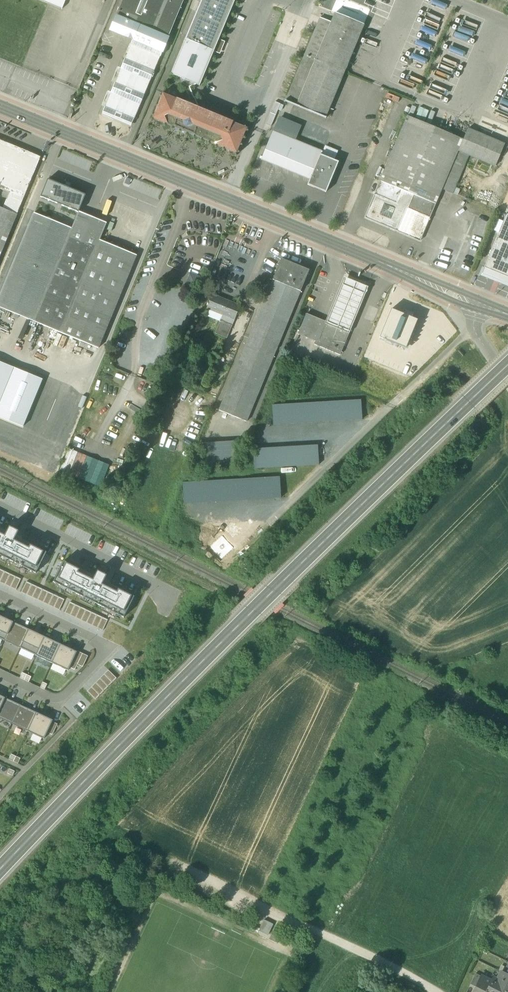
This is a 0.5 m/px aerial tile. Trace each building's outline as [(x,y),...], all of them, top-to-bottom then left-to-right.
[(62,9),(66,0),(40,0),(62,9)] [(111,30),(133,39),(103,113),(132,125),(184,0),(123,0),(111,30)] [(186,40),(213,51),(234,0),(202,0),(186,40)] [(369,13),(350,5),(346,17),(364,25),(369,13)] [(336,13),(331,23),(321,19),(304,55),(305,55),(286,101),(285,100),(285,101),(286,102),(286,101),(325,118),(326,118),(326,117),(364,25),(346,17),(336,13)] [(213,51),(186,40),(171,74),(180,78),(196,85),(199,86),(213,51)] [(194,97),(190,88),(196,85),(180,78),(185,90),(185,89),(189,99),(183,102),(199,109),(194,97)] [(183,102),(163,93),(152,119),(236,154),(247,128),(233,123),(233,122),(232,120),(230,121),(199,109),(183,102)] [(463,140),(408,117),(367,219),(421,241),(442,189),(453,193),(469,155),(495,165),(504,144),(468,129),(463,140)] [(322,152),(273,132),(262,159),(310,179),(321,155),(322,152)] [(0,143),(0,186),(13,192),(5,210),(17,215),(40,159),(0,143)] [(338,162),(321,155),(310,179),(308,184),(326,192),(338,162)] [(85,195),(48,180),(41,197),(58,204),(63,206),(78,212),(85,195)] [(58,204),(52,220),(57,222),(63,206),(58,204)] [(17,215),(5,210),(0,208),(0,256),(17,215)] [(482,273),(507,284),(507,210),(482,273)] [(78,212),(71,228),(72,229),(33,322),(62,333),(100,240),(107,223),(78,212)] [(34,213),(0,296),(0,308),(33,322),(72,229),(71,228),(57,222),(52,220),(34,213)] [(137,255),(100,240),(62,333),(98,348),(137,255)] [(309,270),(281,259),(273,280),(301,291),(309,270)] [(183,280),(192,285),(198,277),(189,271),(183,280)] [(298,335),(315,342),(313,345),(340,356),(350,332),(368,289),(344,279),(325,322),(306,314),(298,335)] [(301,291),(273,280),(260,312),(222,402),(219,411),(247,422),(301,291)] [(240,306),(212,296),(205,315),(232,325),(240,306)] [(391,307),(380,338),(406,348),(417,317),(391,307)] [(15,370),(0,363),(0,404),(15,370)] [(0,404),(0,418),(22,427),(42,381),(15,370),(0,404)] [(274,425),(362,419),(361,401),(273,406),(274,425)] [(234,441),(207,442),(207,462),(235,460),(234,441)] [(256,469),(318,464),(317,444),(254,449),(256,469)] [(59,471),(94,483),(95,480),(102,483),(109,463),(67,448),(59,471)] [(184,504),(280,499),(279,478),(183,483),(184,504)] [(0,529),(0,556),(36,574),(47,553),(16,537),(19,531),(10,527),(7,532),(0,529)] [(94,577),(64,561),(53,582),(124,618),(134,597),(104,582),(107,576),(97,571),(94,577)] [(5,572),(0,582),(0,583),(5,585),(10,574),(5,572)] [(16,577),(10,574),(5,585),(10,588),(16,577)] [(21,579),(16,577),(10,588),(16,590),(21,579)] [(33,585),(27,582),(22,593),(27,596),(33,585)] [(38,587),(33,585),(27,596),(33,598),(38,587)] [(43,590),(38,587),(33,598),(38,601),(43,590)] [(49,592),(43,590),(38,601),(44,603),(49,592)] [(54,595),(49,592),(44,603),(49,606),(54,595)] [(59,597),(54,595),(49,606),(54,608),(59,597)] [(65,600),(59,597),(54,608),(60,611),(65,600)] [(76,605),(70,602),(65,613),(70,616),(76,605)] [(81,607),(76,605),(70,616),(76,618),(81,607)] [(86,610),(81,607),(76,618),(81,621),(86,610)] [(92,612),(86,610),(81,621),(86,623),(92,612)] [(97,615),(92,612),(86,623),(92,626),(97,615)] [(102,617),(97,615),(92,626),(97,628),(102,617)] [(0,616),(0,639),(4,641),(13,622),(0,616)] [(108,620),(102,617),(97,628),(103,631),(108,620)] [(29,629),(13,622),(4,641),(20,648),(29,629)] [(45,637),(29,629),(20,648),(36,656),(45,637)] [(61,644),(45,637),(36,656),(52,663),(61,644)] [(61,644),(52,663),(68,671),(70,667),(77,652),(61,644)] [(77,652),(70,667),(75,670),(78,665),(83,654),(77,651),(77,652)] [(88,656),(83,654),(78,665),(83,667),(88,656)] [(112,682),(117,678),(108,669),(104,674),(112,682)] [(108,686),(112,682),(104,674),(99,678),(108,686)] [(104,691),(108,686),(99,678),(95,682),(104,691)] [(100,695),(104,691),(95,682),(91,687),(100,695)] [(95,700),(100,695),(91,687),(87,691),(95,700)] [(12,724),(21,705),(5,697),(0,708),(0,719),(12,724)] [(12,724),(27,731),(37,712),(21,705),(12,724)] [(27,731),(44,739),(53,720),(37,712),(27,731)] [(268,934),(273,923),(264,919),(259,930),(268,934)] [(497,979),(493,978),(492,981),(486,991),(507,991),(507,975),(504,973),(501,972),(497,979)] [(476,973),(471,984),(476,987),(481,976),(476,973)] [(481,976),(476,987),(473,991),(486,991),(492,981),(481,976)]
